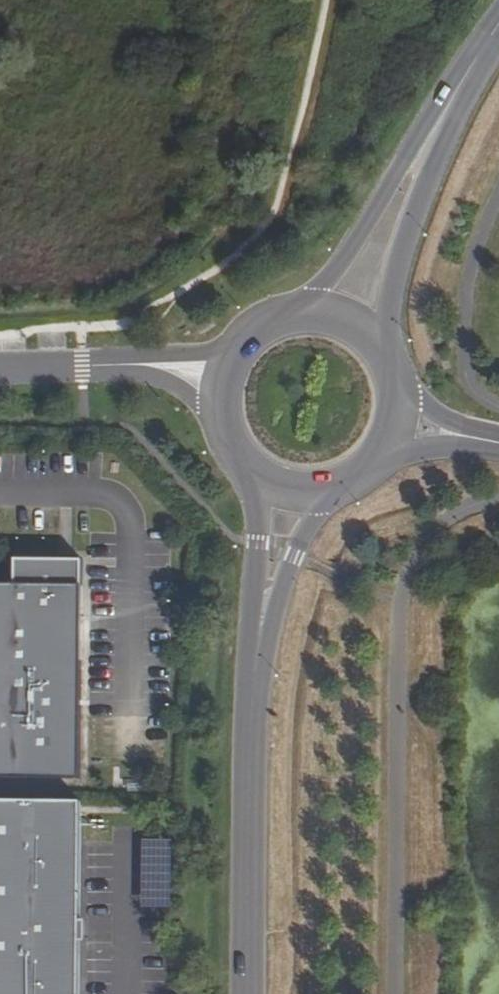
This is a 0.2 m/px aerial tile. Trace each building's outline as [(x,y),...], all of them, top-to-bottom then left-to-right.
[(78,779),(80,560),(13,559),(13,584),(0,584),(0,778),(78,779)] [(81,801),(59,801),(0,800),(0,993),(79,993),(80,862),(81,801)]
